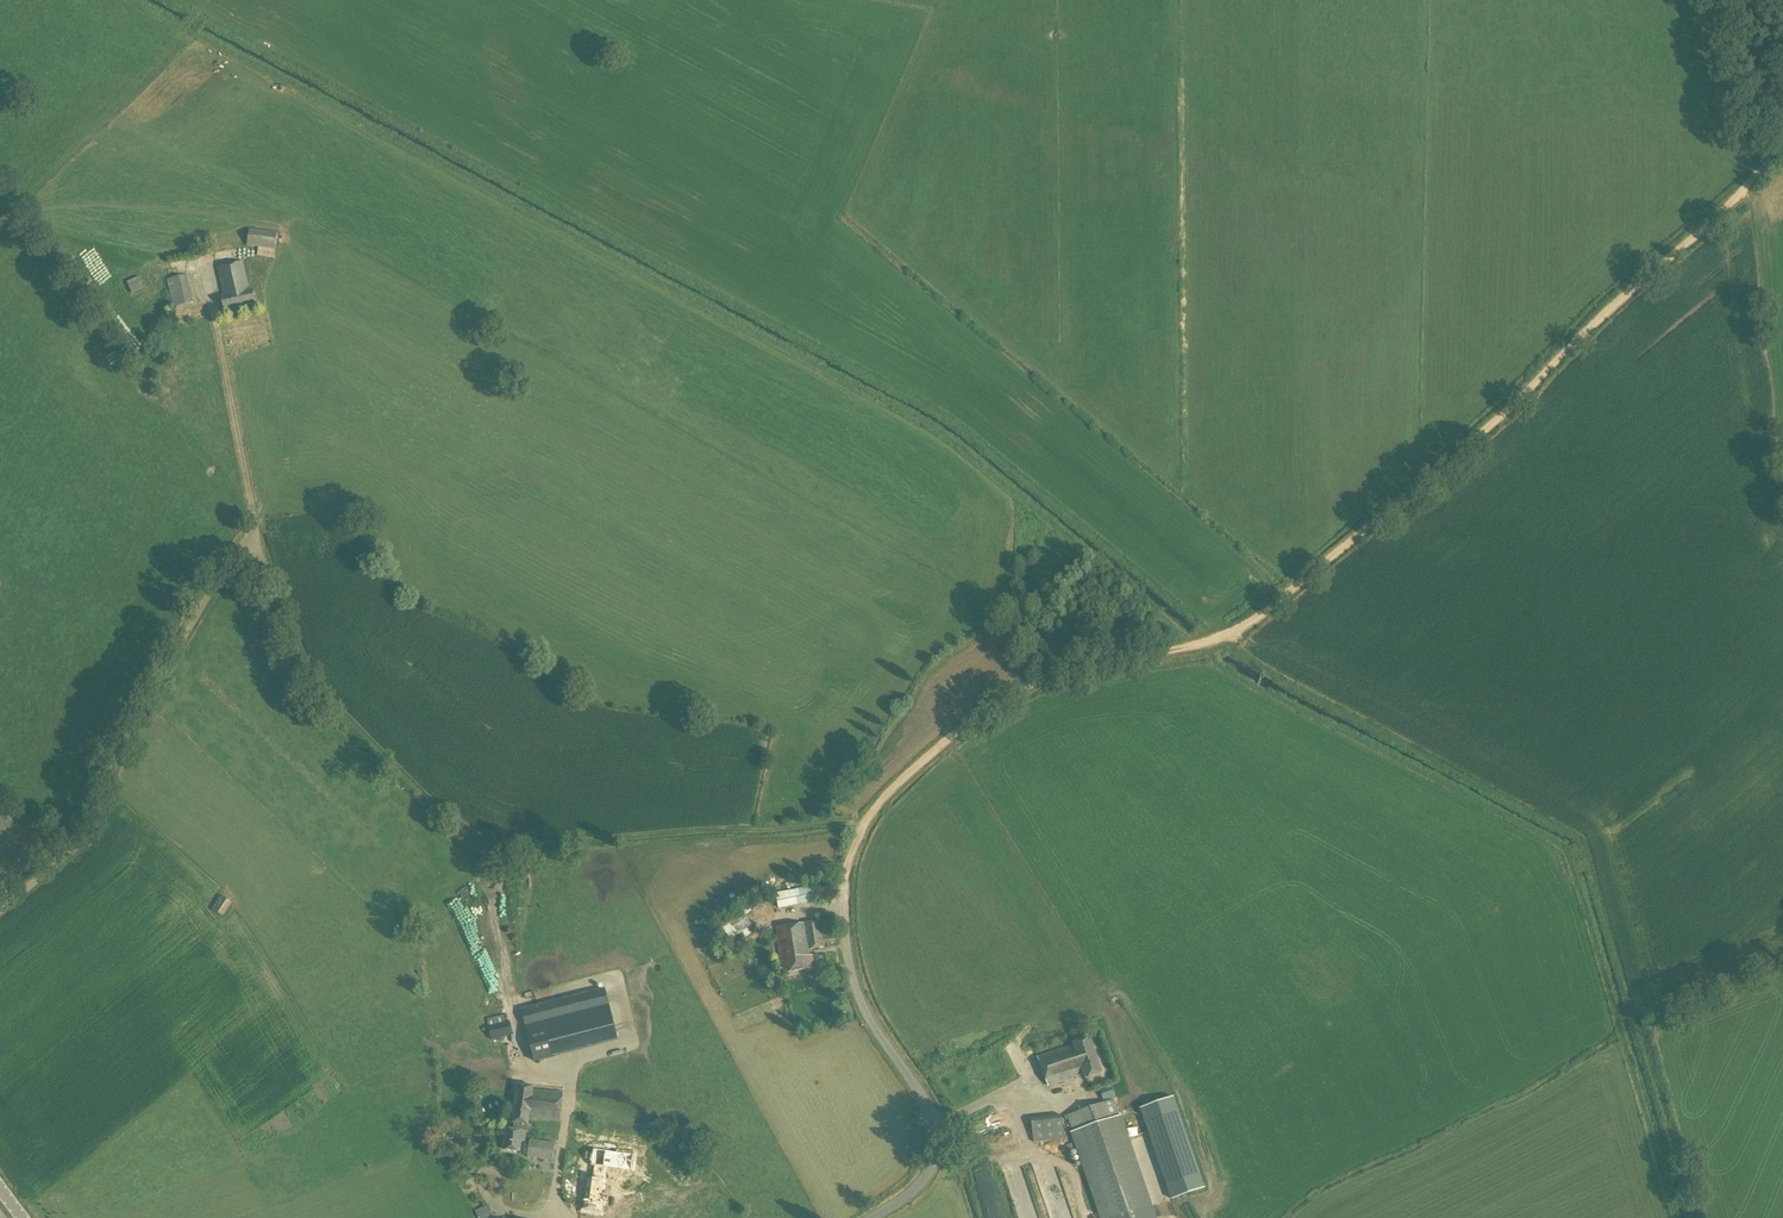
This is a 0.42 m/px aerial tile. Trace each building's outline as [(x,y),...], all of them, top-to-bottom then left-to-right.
[(278,233),(249,230),(247,246),(259,247),(257,257),(274,259),(275,258),(278,233)] [(250,291),(243,262),(218,268),(224,296),(223,297),(226,310),(255,304),(252,291),(250,291)] [(174,308),(191,304),(185,276),(167,280),(174,308)] [(131,294),(144,288),(139,277),(126,282),(131,294)] [(151,342),(159,340),(156,330),(149,333),(151,342)] [(778,909),(816,902),(813,886),(775,893),(778,909)] [(221,916),(230,902),(221,896),(211,909),(221,916)] [(731,940),(751,925),(742,912),(716,931),(721,938),(727,934),(731,940)] [(811,956),(810,950),(824,947),(820,921),(776,928),(784,973),(815,968),(813,956),(811,956)] [(525,1026),(534,1063),(562,1056),(560,1046),(616,1032),(605,988),(573,996),(577,1012),(525,1026)] [(505,1022),(503,1015),(487,1019),(492,1040),(513,1035),(510,1021),(505,1022)] [(1085,1079),(1102,1073),(1090,1037),(1072,1043),(1073,1045),(1039,1056),(1049,1086),(1083,1075),(1085,1079)] [(507,1130),(504,1150),(521,1152),(522,1142),(526,1142),(527,1133),(532,1134),(533,1125),(529,1124),(529,1118),(560,1122),(564,1092),(534,1088),(534,1086),(518,1084),(513,1123),(516,1124),(515,1131),(507,1130)] [(1114,1100),(1065,1116),(1066,1120),(1069,1119),(1104,1217),(1155,1217),(1114,1100)] [(587,1118),(595,1130),(602,1125),(594,1113),(587,1118)] [(1034,1143),(1065,1139),(1062,1115),(1031,1119),(1034,1143)] [(975,1124),(978,1131),(996,1123),(993,1116),(975,1124)] [(556,1143),(530,1139),(527,1157),(553,1161),(556,1143)] [(617,1145),(592,1144),(591,1161),(595,1161),(594,1174),(589,1174),(588,1193),(586,1193),(586,1208),(607,1209),(608,1198),(612,1198),(613,1187),(608,1186),(609,1162),(635,1164),(636,1144),(618,1143),(617,1145)] [(1041,1180),(1044,1188),(1065,1179),(1061,1171),(1041,1180)]
